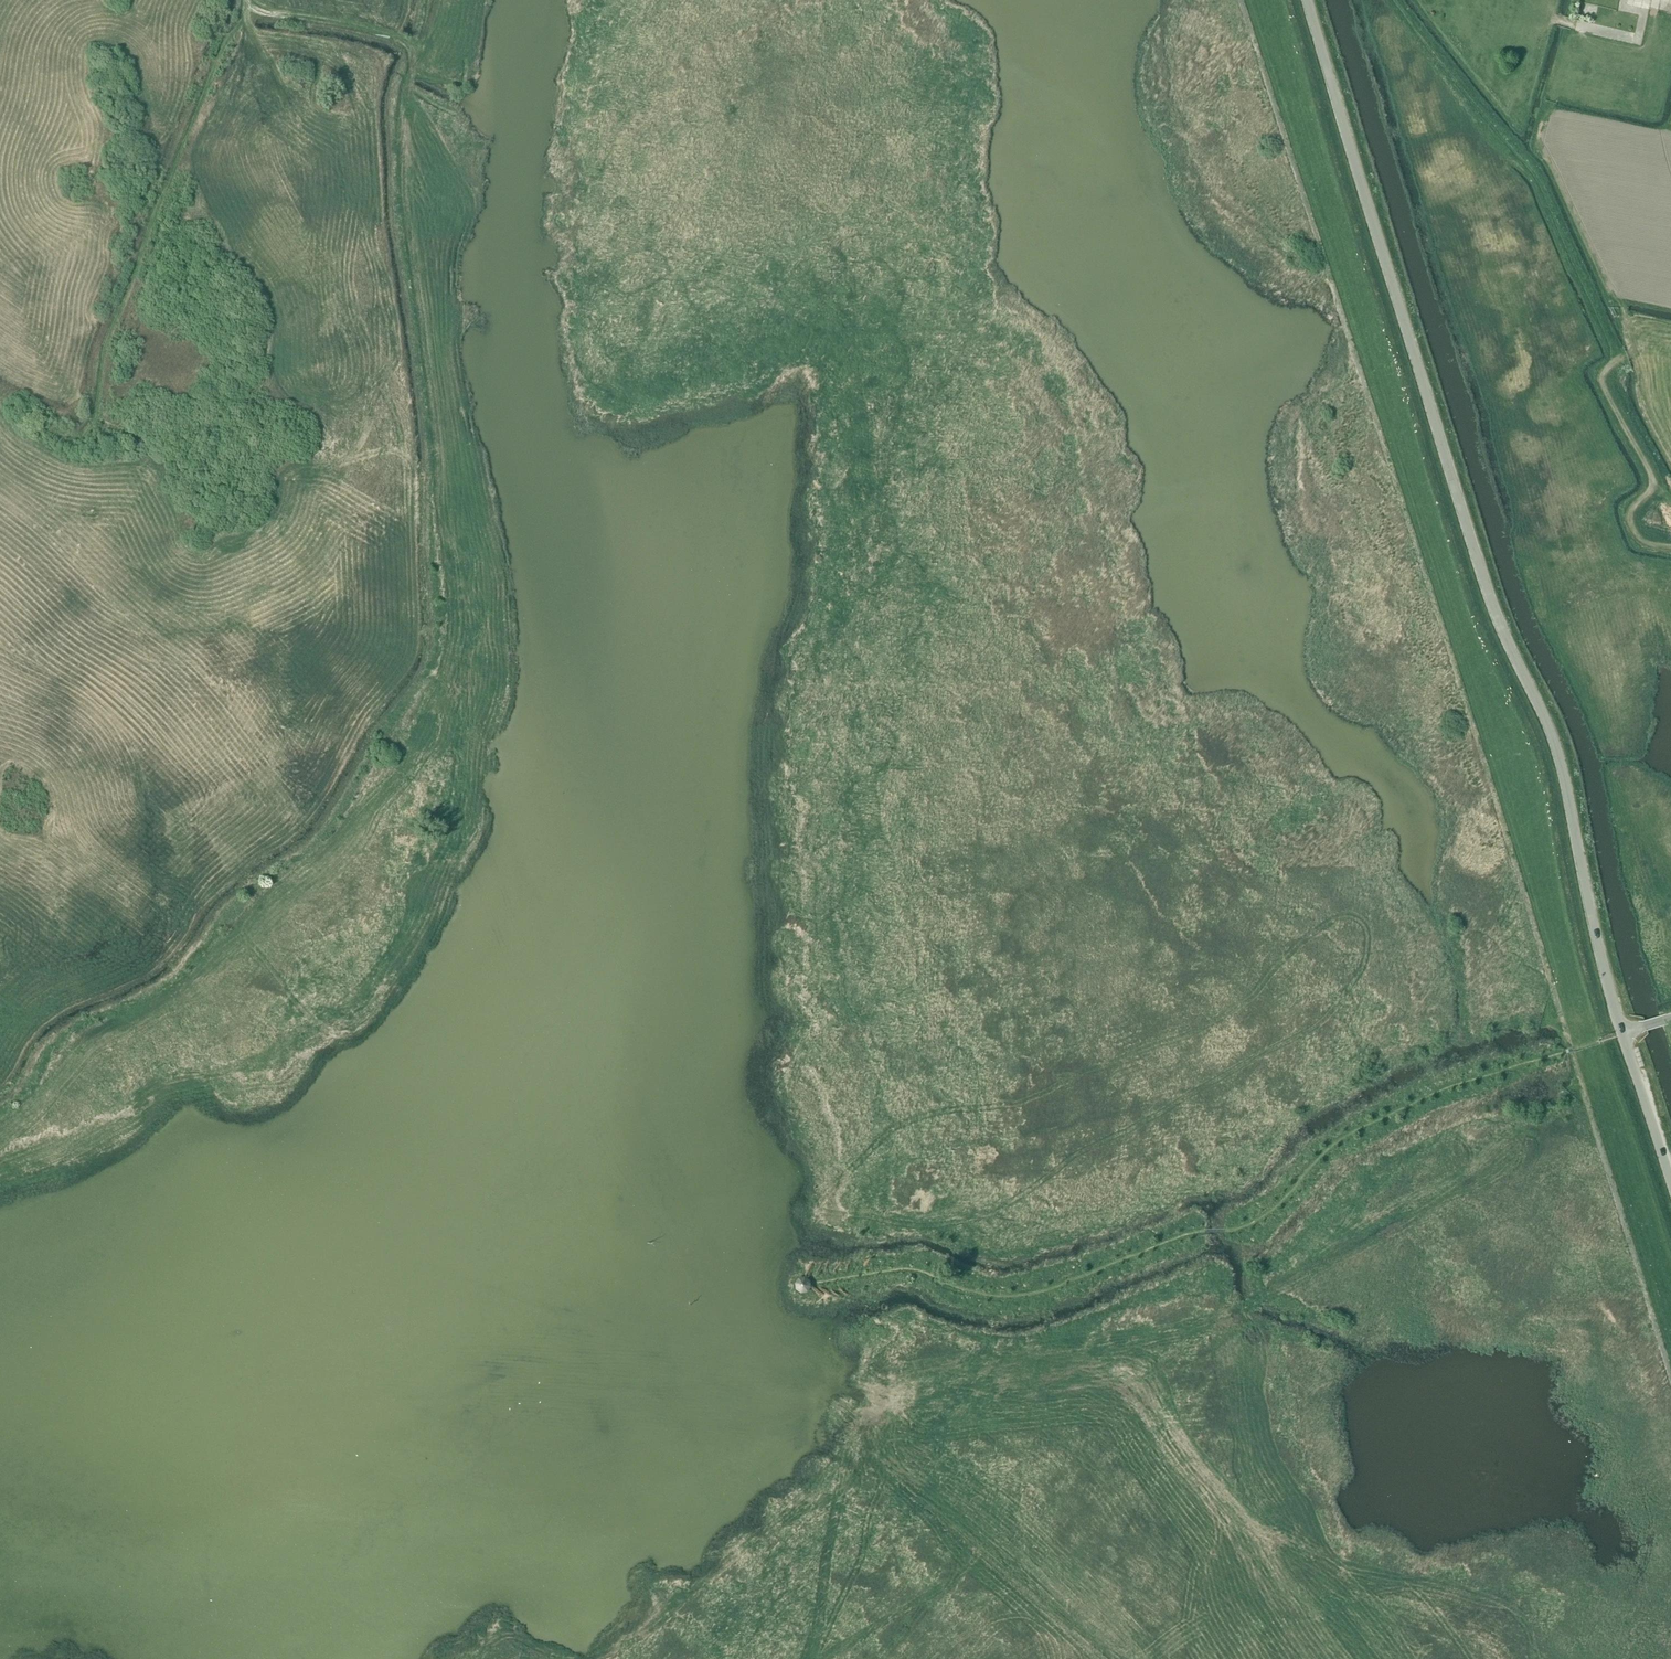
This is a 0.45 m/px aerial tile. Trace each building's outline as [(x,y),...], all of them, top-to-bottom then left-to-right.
[(806,1277),(799,1278),(795,1284),(796,1290),(801,1293),(808,1292),(812,1287),(811,1281),(806,1277)]
